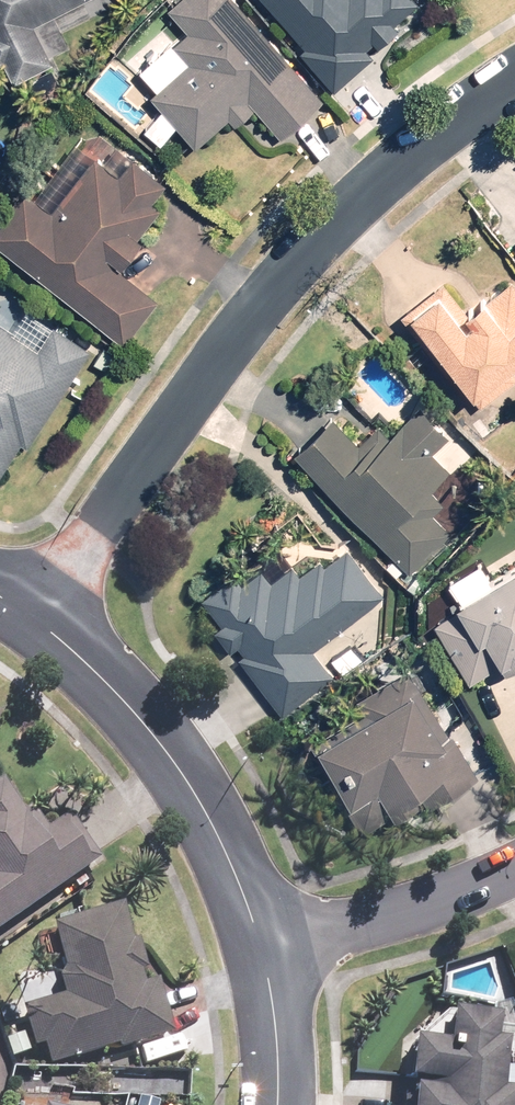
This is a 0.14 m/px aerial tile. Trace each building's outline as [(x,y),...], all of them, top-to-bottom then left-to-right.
[(4,64),(9,61),(32,102),(71,81),(39,25),(84,0),(0,0),(0,57),(4,64)] [(193,27),(177,42),(170,34),(133,68),(202,144),(235,114),(242,122),(259,107),(284,134),(327,94),(243,0),(180,0),(174,6),(193,27)] [(315,39),(306,48),(341,86),(378,51),(372,44),(380,37),(386,44),(406,26),(401,20),(422,0),(279,0),(315,39)] [(166,297),(127,265),(149,238),(143,234),(167,205),(156,196),(170,179),(141,155),(125,174),(100,154),(57,207),(33,188),(0,229),(0,233),(131,340),(166,297)] [(407,308),(452,369),(459,364),(486,402),(514,381),(514,276),(473,307),(451,277),(407,308)] [(93,346),(59,325),(46,345),(0,317),(0,474),(4,477),(27,440),(33,443),(93,346)] [(339,411),(301,446),(415,570),(458,531),(428,498),(457,471),(439,451),(457,434),(427,402),(394,432),(384,421),(364,439),(339,411)] [(222,625),(287,711),(340,672),(319,644),(387,593),(351,546),(331,561),(326,554),(305,569),(299,561),(276,577),(266,564),(248,577),(241,568),(207,593),(228,620),(222,625)] [(469,594),(472,599),(439,618),(475,679),(508,660),(511,667),(514,665),(514,567),(469,594)] [(454,731),(415,664),(364,693),(372,706),(317,738),(370,829),(440,788),(445,796),(486,773),(460,728),(454,731)] [(0,791),(0,926),(104,855),(75,812),(51,828),(33,802),(26,807),(13,788),(3,795),(0,791)] [(72,984),(63,987),(68,999),(49,1006),(45,993),(23,1000),(39,1046),(47,1043),(54,1064),(121,1042),(124,1049),(177,1031),(158,977),(147,980),(143,969),(151,966),(141,936),(136,938),(124,903),(53,928),(72,984)] [(512,1034),(502,1033),(505,1007),(456,1003),(453,1035),(418,1032),(413,1087),(406,1086),(404,1104),(514,1104),(514,1084),(507,1083),(512,1034)] [(112,1099),(114,1069),(92,1068),(91,1098),(112,1099)]
